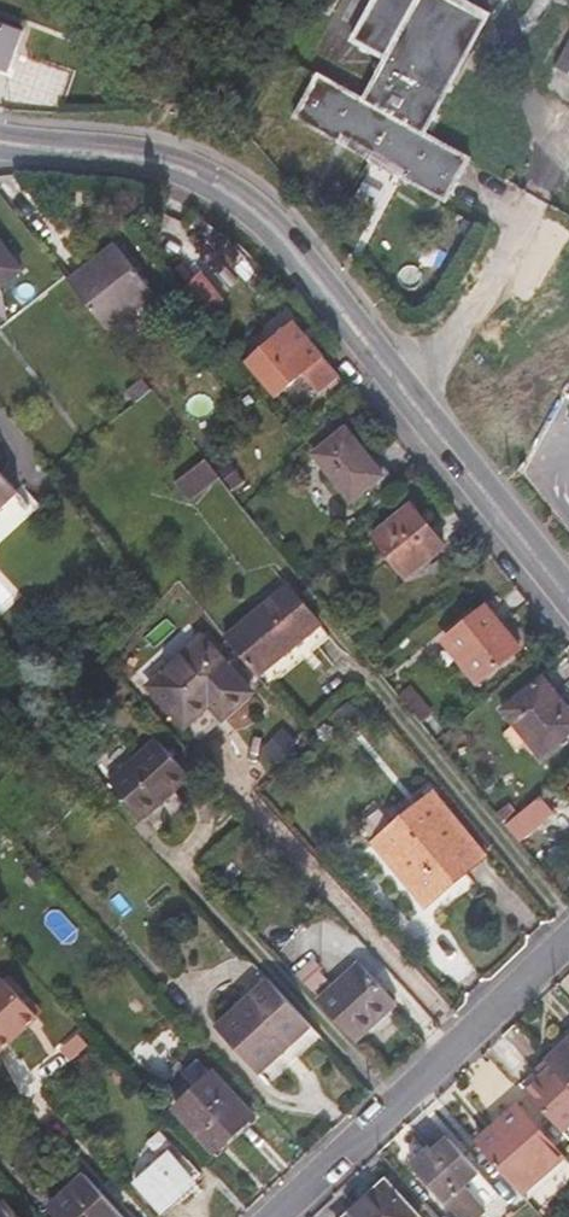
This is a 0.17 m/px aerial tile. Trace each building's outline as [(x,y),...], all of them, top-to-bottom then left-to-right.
[(291,54),(301,59),(334,0),(321,0),(291,54)] [(424,132),(485,20),(450,0),(376,0),(354,40),(387,59),(365,101),(424,132)] [(0,23),(0,67),(8,70),(22,32),(0,23)] [(319,74),(319,75),(296,117),(339,140),(342,135),(407,170),(404,177),(445,199),(447,201),(468,161),(471,156),(468,154),(468,155),(424,132),(365,101),(322,77),(322,75),(319,74)] [(0,243),(0,285),(20,270),(0,243)] [(116,246),(70,284),(104,328),(152,291),(116,246)] [(254,370),(293,418),(334,385),(295,338),(254,370)] [(148,385),(141,375),(123,391),(131,400),(148,385)] [(344,428),(319,448),(358,493),(382,475),(344,428)] [(358,493),(319,448),(313,453),(351,499),(358,493)] [(183,492),(213,469),(205,458),(175,481),(183,492)] [(0,475),(0,508),(16,494),(0,475)] [(444,546),(411,505),(373,536),(406,576),(444,546)] [(225,636),(267,688),(328,637),(287,586),(225,636)] [(519,646),(486,606),(444,640),(477,680),(519,646)] [(252,692),(201,637),(150,685),(198,740),(252,692)] [(541,676),(502,708),(540,754),(568,731),(568,710),(541,676)] [(190,775),(157,739),(110,781),(143,818),(190,775)] [(484,857),(432,794),(376,841),(427,903),(484,857)] [(541,795),(506,824),(520,840),(555,812),(541,795)] [(359,963),(319,999),(355,1039),(396,1002),(359,963)] [(0,975),(0,1042),(22,1023),(19,1020),(31,1010),(0,975)] [(258,1072),(311,1025),(269,979),(217,1026),(258,1072)] [(547,1058),(568,1083),(568,1039),(547,1058)] [(253,1116),(213,1072),(174,1107),(214,1150),(253,1116)] [(519,1105),(477,1143),(522,1194),(563,1156),(519,1105)] [(461,1216),(493,1186),(447,1135),(433,1148),(429,1146),(410,1162),(447,1204),(449,1202),(461,1216)] [(195,1178),(170,1149),(134,1181),(159,1210),(195,1178)] [(85,1173),(50,1206),(60,1216),(125,1216),(85,1173)] [(386,1182),(347,1216),(419,1216),(386,1182)] [(4,1202),(0,1206),(0,1216),(17,1216),(4,1202)]
